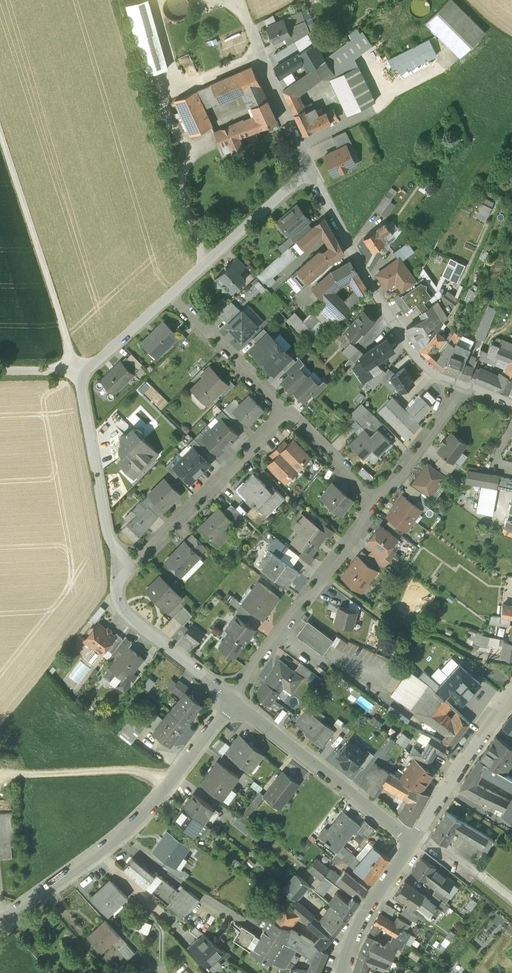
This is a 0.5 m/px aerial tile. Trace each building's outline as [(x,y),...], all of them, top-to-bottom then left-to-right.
[(126,4),(147,75),(167,69),(147,0),(142,0),(126,4)] [(190,8),(188,3),(187,0),(166,0),(164,3),(163,8),(164,13),(167,18),(171,21),(176,22),(181,20),(186,18),(189,13),(190,8)] [(425,22),(460,57),(485,32),(453,0),(447,0),(425,22)] [(300,12),(291,16),(284,19),(290,35),(296,32),(306,25),(300,12)] [(284,19),(267,26),(273,42),(289,35),(290,35),(284,19)] [(306,25),(309,31),(316,27),(314,22),(306,25)] [(306,25),(296,32),(299,38),(307,33),(309,31),(306,25)] [(362,31),(336,50),(325,58),(309,70),(294,81),(283,89),(287,99),(296,93),(322,76),(330,77),(343,104),(347,112),(348,113),(374,101),(355,57),(372,44),(362,31)] [(290,35),(289,35),(293,41),(299,38),(296,32),(290,35)] [(294,41),(300,52),(313,43),(307,33),(294,41)] [(429,39),(392,57),(396,66),(400,73),(437,54),(429,39)] [(300,52),(298,53),(298,54),(304,62),(304,63),(309,70),(325,58),(320,52),(315,43),(313,43),(300,52)] [(298,54),(274,69),(278,78),(304,62),(298,54)] [(393,68),(396,66),(392,57),(388,59),(393,68)] [(252,66),(201,88),(210,106),(245,91),(260,84),(252,66)] [(290,75),(280,81),(283,89),(294,81),(290,75)] [(271,107),(260,84),(245,91),(255,114),(271,107)] [(201,88),(196,91),(204,109),(210,106),(201,88)] [(204,109),(196,91),(174,100),(190,136),(212,126),(204,109)] [(296,93),(287,99),(291,106),(300,102),(296,93)] [(300,102),(291,106),(294,113),(303,108),(300,102)] [(343,104),(333,109),(338,117),(347,112),(343,104)] [(271,107),(255,114),(256,117),(261,127),(277,120),(271,107)] [(317,116),(313,107),(304,111),(307,116),(309,115),(311,119),(317,116)] [(309,115),(307,116),(304,111),(303,108),(294,113),(304,133),(321,125),(317,116),(311,119),(309,115)] [(338,117),(333,109),(327,112),(331,120),(338,117)] [(317,116),(321,125),(331,120),(327,112),(317,116)] [(461,117),(469,138),(476,136),(468,114),(461,117)] [(256,117),(215,135),(220,145),(228,142),(238,137),(261,127),(256,117)] [(345,131),(332,137),(338,149),(346,145),(347,148),(353,146),(345,131)] [(238,137),(228,142),(232,152),(233,151),(234,154),(243,150),(242,147),(243,147),(238,137)] [(338,149),(324,156),(333,175),(355,164),(347,148),(346,145),(338,149)] [(353,146),(347,148),(355,164),(361,161),(353,146)] [(385,195),(374,211),(380,215),(391,199),(396,191),(391,187),(385,195)] [(492,208),(481,202),(475,215),(486,221),(492,208)] [(297,204),(277,221),(284,229),(285,228),(291,235),(289,236),(290,236),(307,221),(308,221),(301,214),(303,212),(297,204)] [(334,235),(323,217),(297,239),(305,249),(322,234),(326,241),(334,235)] [(307,221),(290,236),(294,241),(311,226),(307,221)] [(384,222),(364,237),(373,250),(379,246),(380,248),(383,246),(382,244),(386,241),(382,235),(390,229),(384,222)] [(391,231),(390,232),(395,238),(400,232),(403,228),(399,225),(391,231)] [(391,231),(390,229),(382,235),(386,241),(382,244),(383,246),(386,250),(395,238),(390,232),(391,231)] [(334,235),(326,241),(329,247),(337,240),(334,235)] [(294,241),(290,236),(281,244),(285,249),(294,241)] [(305,249),(297,239),(288,247),(296,256),(305,249)] [(329,247),(323,251),(331,261),(344,252),(337,240),(329,247)] [(408,241),(393,252),(398,259),(399,258),(401,261),(415,251),(408,241)] [(288,247),(279,255),(265,268),(270,275),(272,277),(296,256),(288,247)] [(323,251),(319,251),(298,270),(291,276),(302,288),(326,265),(331,261),(323,251)] [(237,257),(216,277),(231,292),(246,278),(239,272),(246,266),(237,257)] [(398,259),(377,274),(387,287),(400,278),(407,287),(414,282),(416,281),(401,261),(399,258),(398,259)] [(451,259),(438,284),(446,288),(451,278),(459,282),(466,267),(451,259)] [(349,261),(331,271),(339,283),(349,278),(357,274),(349,261)] [(265,268),(256,276),(262,282),(264,280),(270,275),(265,268)] [(331,271),(314,288),(325,298),(312,312),(320,320),(328,329),(349,308),(341,301),(332,292),(340,284),(339,283),(331,271)] [(367,290),(357,274),(349,278),(355,288),(358,293),(355,296),(358,299),(367,290)] [(272,277),(270,275),(264,280),(269,286),(275,280),(272,277)] [(416,281),(414,282),(407,287),(394,297),(404,312),(417,303),(421,300),(422,301),(432,294),(434,293),(422,276),(416,281)] [(467,298),(473,301),(478,286),(472,284),(467,298)] [(358,293),(355,288),(341,301),(349,308),(356,301),(354,298),(355,296),(358,293)] [(455,303),(441,293),(438,299),(435,300),(431,304),(447,315),(452,308),(455,303)] [(432,294),(422,301),(421,300),(417,303),(422,310),(431,304),(435,300),(432,294)] [(222,298),(210,310),(216,316),(218,313),(228,304),(222,298)] [(231,301),(218,313),(228,323),(241,311),(231,301)] [(422,310),(420,312),(423,317),(406,328),(420,349),(435,330),(441,323),(447,315),(431,304),(422,310)] [(242,310),(226,325),(242,341),(258,326),(242,310)] [(363,310),(352,323),(352,324),(345,331),(352,337),(356,341),(374,320),(363,310)] [(311,345),(319,337),(310,329),(302,321),(303,320),(294,311),(285,320),(311,345)] [(303,320),(302,321),(310,329),(320,320),(312,312),(303,320)] [(494,315),(488,314),(484,325),(489,326),(494,315)] [(328,329),(320,320),(310,329),(319,337),(328,329)] [(163,321),(141,343),(149,351),(151,348),(158,356),(171,343),(178,336),(177,335),(163,321)] [(484,325),(483,324),(477,337),(484,339),(489,326),(484,325)] [(263,328),(253,338),(257,343),(268,332),(263,328)] [(435,330),(420,349),(428,357),(434,350),(444,337),(435,330)] [(352,337),(345,331),(343,334),(349,340),(352,337)] [(180,332),(177,335),(178,336),(171,343),(176,347),(186,338),(180,332)] [(291,356),(268,332),(257,343),(250,349),(274,374),(281,367),(291,356)] [(457,333),(455,332),(450,340),(455,343),(460,335),(457,334),(458,333),(457,333)] [(472,341),(460,335),(455,343),(468,349),(472,341)] [(386,337),(373,346),(373,347),(363,354),(362,354),(366,360),(372,356),(375,362),(376,361),(381,357),(381,358),(394,349),(386,337)] [(350,342),(342,351),(349,358),(350,357),(357,349),(350,342)] [(439,355),(434,361),(442,369),(451,352),(454,346),(449,342),(439,355)] [(494,343),(491,342),(487,351),(487,352),(498,356),(502,346),(499,345),(494,343)] [(468,349),(455,343),(454,346),(451,352),(465,359),(470,350),(468,349)] [(507,348),(502,346),(498,356),(503,359),(507,348)] [(487,351),(480,348),(478,355),(485,357),(487,352),(487,351)] [(507,348),(503,359),(509,361),(510,361),(511,362),(511,350),(507,348)] [(357,349),(350,357),(354,362),(360,356),(360,355),(362,354),(363,354),(357,349)] [(439,355),(434,350),(428,357),(434,361),(439,355)] [(465,359),(451,352),(442,369),(457,375),(463,363),(465,359)] [(498,356),(487,352),(485,357),(496,362),(498,356)] [(142,364),(132,354),(127,359),(137,369),(142,364)] [(372,356),(366,360),(362,354),(360,355),(360,356),(362,359),(355,364),(353,365),(363,379),(366,378),(374,372),(373,370),(379,366),(376,361),(375,362),(372,356)] [(291,356),(281,367),(285,371),(286,370),(295,361),(291,356)] [(477,358),(471,356),(468,365),(468,366),(473,368),(473,367),(477,358)] [(295,361),(286,370),(290,374),(298,366),(299,367),(303,362),(299,357),(295,361)] [(121,361),(101,380),(114,393),(133,374),(121,361)] [(468,365),(463,363),(457,375),(463,376),(468,366),(468,365)] [(298,366),(290,374),(282,381),(292,391),(293,390),(308,376),(299,367),(298,366)] [(379,366),(373,370),(374,372),(366,378),(375,386),(380,379),(386,372),(379,366)] [(473,368),(468,366),(463,376),(469,378),(469,377),(473,368)] [(395,373),(390,376),(400,391),(404,388),(406,391),(409,389),(408,386),(414,382),(404,367),(395,373)] [(479,369),(473,367),(473,368),(469,377),(474,380),(479,369)] [(388,368),(386,371),(386,372),(380,379),(384,382),(389,376),(390,376),(395,373),(388,368)] [(211,369),(192,389),(207,404),(220,392),(227,384),(226,384),(211,369)] [(481,371),(479,369),(474,380),(487,385),(492,375),(487,373),(483,371),(481,371)] [(510,369),(508,373),(505,371),(504,374),(511,377),(511,370),(510,369)] [(502,373),(499,378),(495,388),(507,393),(511,385),(511,382),(511,377),(504,374),(502,373)] [(308,376),(293,390),(303,400),(311,392),(318,384),(318,383),(309,375),(308,376)] [(499,378),(492,375),(487,385),(495,388),(499,378)] [(318,384),(311,392),(315,396),(327,383),(323,378),(318,383),(318,384)] [(114,393),(101,380),(101,381),(98,381),(96,382),(97,385),(98,386),(101,386),(108,394),(108,396),(110,398),(112,398),(114,396),(114,394),(113,394),(114,393)] [(230,380),(226,384),(227,384),(220,392),(224,396),(234,385),(230,380)] [(241,403),(233,411),(247,426),(263,410),(249,395),(241,403)] [(407,410),(392,395),(378,410),(406,438),(408,436),(409,437),(410,436),(409,435),(421,423),(417,420),(407,410)] [(421,396),(407,410),(417,420),(431,406),(421,396)] [(236,397),(227,406),(233,412),(233,411),(241,403),(236,397)] [(344,422),(348,426),(355,420),(367,408),(361,402),(349,414),(351,415),(344,422)] [(233,412),(227,406),(223,410),(234,421),(238,417),(233,412)] [(367,408),(355,420),(360,426),(368,419),(373,414),(367,408)] [(232,421),(222,410),(215,417),(219,421),(221,419),(228,425),(232,421)] [(382,424),(373,414),(368,419),(376,428),(377,427),(378,428),(382,424)] [(228,425),(221,419),(219,421),(212,429),(228,445),(238,435),(228,425)] [(360,426),(355,420),(348,426),(357,435),(364,428),(370,434),(376,428),(368,419),(360,426)] [(376,428),(370,434),(364,428),(357,435),(349,443),(364,458),(373,449),(378,454),(391,442),(378,428),(377,427),(376,428)] [(133,428),(127,435),(126,435),(123,434),(121,437),(121,440),(123,442),(119,446),(119,450),(125,456),(143,438),(142,437),(143,436),(143,432),(139,428),(135,429),(134,429),(133,428)] [(204,436),(202,438),(209,444),(219,454),(228,445),(212,429),(204,436)] [(200,432),(194,439),(204,449),(209,444),(202,438),(204,436),(200,432)] [(451,432),(447,437),(445,436),(440,442),(442,444),(438,450),(442,453),(453,461),(454,460),(466,443),(451,432)] [(125,456),(118,463),(123,468),(124,466),(135,477),(154,458),(158,453),(154,449),(143,438),(125,456)] [(194,439),(193,438),(186,445),(191,449),(193,447),(199,454),(204,449),(194,439)] [(293,440),(285,447),(282,444),(277,448),(297,468),(305,461),(301,458),(306,453),(293,440)] [(199,454),(193,447),(191,449),(183,456),(200,473),(209,463),(199,454)] [(297,468),(277,448),(272,453),(276,457),(268,464),(282,478),(286,473),(290,476),(297,468)] [(453,461),(442,453),(435,461),(449,472),(457,462),(454,460),(453,461)] [(200,473),(183,456),(176,464),(174,466),(180,473),(190,483),(200,473)] [(176,464),(172,460),(165,467),(176,477),(180,473),(174,466),(176,464)] [(427,464),(413,483),(429,496),(444,476),(427,464)] [(475,472),(467,470),(465,483),(473,484),(475,472)] [(270,489),(253,472),(237,488),(252,503),(254,505),(255,504),(266,516),(284,498),(273,486),(270,489)] [(499,476),(475,472),(473,484),(496,488),(496,487),(496,488),(499,476)] [(499,476),(496,488),(511,491),(511,479),(499,476)] [(164,479),(148,495),(164,511),(180,495),(164,479)] [(352,499),(332,483),(321,497),(342,513),(352,499)] [(497,489),(481,487),(477,511),(492,514),(497,489)] [(418,499),(409,493),(406,497),(415,504),(418,499)] [(164,511),(148,495),(142,501),(148,507),(158,516),(164,511)] [(406,497),(403,495),(399,502),(397,501),(394,505),(412,518),(420,508),(415,504),(406,497)] [(511,500),(503,526),(511,529),(511,500)] [(135,518),(131,522),(130,521),(129,522),(123,528),(134,540),(153,520),(144,511),(146,509),(139,502),(129,513),(135,518)] [(266,516),(255,504),(254,505),(246,513),(258,525),(266,516)] [(412,518),(394,505),(391,508),(393,510),(388,516),(399,524),(404,528),(412,518)] [(246,519),(233,506),(225,514),(232,521),(231,522),(238,528),(246,519)] [(158,516),(148,507),(146,509),(144,511),(153,520),(158,516)] [(218,507),(202,524),(197,529),(207,538),(217,548),(230,535),(224,529),(231,522),(232,521),(225,514),(218,507)] [(124,518),(129,522),(130,521),(131,522),(135,518),(129,513),(124,518)] [(320,527),(302,514),(299,519),(298,519),(297,520),(298,520),(292,529),(298,533),(292,542),(305,551),(311,555),(312,555),(318,546),(317,545),(326,533),(327,532),(320,527)] [(399,524),(390,518),(386,522),(395,529),(399,524)] [(335,531),(323,522),(320,527),(327,532),(326,533),(331,536),(335,531)] [(396,537),(379,525),(366,542),(374,547),(384,555),(384,554),(396,537)] [(503,526),(501,533),(511,535),(511,529),(503,526)] [(205,547),(193,535),(185,543),(197,554),(196,554),(197,555),(205,547)] [(288,546),(275,536),(267,548),(272,551),(280,557),(288,546)] [(185,542),(166,561),(180,575),(193,562),(191,560),(196,554),(197,554),(185,543),(185,542)] [(384,555),(374,547),(368,555),(373,558),(383,566),(389,557),(384,554),(384,555)] [(368,555),(361,550),(358,555),(369,564),(373,558),(368,555)] [(280,557),(272,551),(260,567),(286,587),(298,570),(280,557)] [(305,551),(301,556),(311,563),(315,557),(312,555),(311,555),(305,551)] [(358,555),(342,576),(361,591),(377,569),(369,564),(358,555)] [(181,598),(159,577),(146,589),(154,597),(154,596),(169,610),(181,598)] [(242,603),(241,603),(253,612),(262,619),(279,596),(258,581),(242,603)] [(242,603),(233,596),(229,602),(238,608),(241,603),(242,603)] [(360,606),(350,599),(348,609),(356,611),(358,612),(360,606)] [(385,603),(380,599),(376,604),(382,608),(385,603)] [(253,612),(241,603),(238,608),(250,617),(253,612)] [(502,617),(510,617),(511,617),(511,618),(511,606),(503,605),(502,617)] [(93,617),(98,621),(106,611),(101,607),(93,617)] [(192,615),(183,607),(173,617),(183,626),(184,625),(192,615)] [(348,609),(339,607),(334,623),(351,628),(356,611),(348,609)] [(250,617),(238,608),(234,613),(236,615),(237,615),(246,622),(250,617)] [(234,635),(227,643),(223,640),(219,646),(234,657),(248,639),(246,638),(254,627),(246,622),(237,615),(236,615),(226,629),(234,635)] [(510,617),(502,617),(490,616),(489,626),(509,628),(511,617),(510,617)] [(332,639),(307,621),(298,634),(322,652),(332,639)] [(114,635),(98,623),(94,628),(93,627),(90,627),(88,630),(89,633),(84,640),(101,653),(105,647),(114,636),(114,635)] [(196,629),(191,625),(189,629),(183,636),(195,644),(203,634),(196,629)] [(123,639),(115,633),(114,635),(114,636),(105,647),(112,653),(123,639)] [(490,636),(476,633),(473,644),(487,647),(488,644),(490,636)] [(503,639),(490,636),(488,644),(502,647),(503,639)] [(112,653),(117,658),(127,646),(128,646),(132,642),(125,637),(123,639),(112,653)] [(503,639),(502,647),(500,655),(511,658),(511,640),(509,640),(503,639)] [(128,646),(127,646),(117,658),(110,668),(122,677),(129,683),(136,676),(132,672),(143,658),(128,646)] [(386,646),(382,655),(389,658),(393,649),(386,646)] [(448,675),(459,663),(452,657),(442,669),(448,675)] [(287,666),(279,660),(280,661),(274,669),(273,668),(264,681),(265,681),(258,691),(259,700),(269,707),(284,688),(292,694),(302,677),(294,671),(292,669),(292,670),(286,667),(287,666)] [(316,675),(300,663),(294,671),(302,677),(305,679),(306,677),(311,681),(316,675)] [(479,682),(459,663),(448,675),(440,685),(447,692),(450,689),(462,701),(479,682)] [(122,677),(110,668),(104,675),(116,684),(122,677)] [(392,694),(405,703),(414,691),(418,694),(426,683),(419,677),(410,669),(392,694)] [(426,683),(432,688),(436,682),(424,671),(419,677),(426,683)] [(122,677),(116,684),(124,690),(129,683),(122,677)] [(149,690),(154,680),(149,677),(143,687),(149,690)] [(189,688),(179,679),(171,689),(181,697),(185,691),(186,691),(189,688)] [(440,685),(437,682),(432,688),(442,698),(447,692),(440,685)] [(432,688),(426,683),(418,694),(409,706),(437,727),(442,720),(444,721),(448,716),(443,713),(450,705),(442,698),(432,688)] [(192,694),(189,694),(186,691),(185,691),(181,697),(178,701),(194,714),(196,711),(197,707),(200,703),(195,698),(194,696),(192,694)] [(414,691),(405,703),(409,706),(418,694),(414,691)] [(194,714),(178,701),(170,710),(185,722),(189,718),(192,716),(194,714)] [(457,712),(450,705),(443,713),(448,716),(451,719),(457,712)] [(163,719),(153,731),(170,744),(187,723),(185,722),(170,710),(163,719)] [(330,727),(308,711),(304,717),(302,715),(296,723),(310,733),(309,735),(322,745),(330,734),(333,729),(330,727)] [(448,716),(444,721),(442,720),(437,727),(444,732),(445,731),(448,733),(457,740),(469,723),(457,712),(451,719),(448,716)] [(134,714),(118,734),(131,743),(146,723),(134,714)] [(149,728),(153,731),(163,719),(159,715),(149,728)] [(508,718),(502,726),(511,733),(511,720),(508,718)] [(422,725),(413,719),(409,725),(418,731),(422,725)] [(335,721),(330,727),(333,729),(330,734),(335,738),(343,727),(335,721)] [(403,732),(396,741),(405,748),(412,739),(403,732)] [(448,733),(441,741),(453,748),(457,740),(448,733)] [(421,752),(418,750),(414,756),(427,766),(437,750),(448,757),(453,748),(441,741),(431,735),(421,752)] [(225,742),(218,736),(211,744),(218,750),(225,742)] [(245,740),(240,736),(228,752),(250,769),(262,753),(245,739),(245,740)] [(495,736),(480,759),(488,763),(504,773),(511,762),(511,748),(495,736)] [(366,752),(350,740),(338,756),(343,759),(341,761),(348,766),(349,764),(354,768),(357,763),(366,752)] [(225,742),(218,750),(223,754),(230,745),(225,741),(225,742)] [(366,752),(357,763),(363,768),(374,754),(368,749),(366,752)] [(434,772),(415,757),(408,767),(427,781),(434,772)] [(479,758),(470,771),(480,776),(481,773),(498,783),(504,773),(488,763),(480,759),(479,758)] [(217,761),(201,783),(222,798),(231,786),(238,777),(217,761)] [(400,777),(389,771),(374,762),(370,770),(360,784),(374,795),(381,784),(403,795),(405,794),(410,785),(402,781),(402,779),(400,777)] [(427,781),(408,767),(400,777),(402,779),(402,781),(410,785),(420,791),(421,790),(427,781)] [(283,771),(264,795),(265,795),(280,807),(298,783),(283,771)] [(465,779),(460,789),(486,802),(491,792),(476,784),(480,776),(470,771),(465,779)] [(504,773),(498,783),(511,791),(511,778),(504,773)] [(252,786),(259,791),(263,786),(256,782),(252,786)] [(420,791),(410,785),(405,794),(410,796),(409,797),(408,797),(408,798),(406,798),(402,805),(404,806),(417,813),(427,794),(420,791)] [(231,786),(222,798),(228,803),(237,791),(231,786)] [(259,791),(241,815),(247,820),(250,815),(265,795),(264,795),(259,791)] [(504,812),(510,802),(491,792),(486,802),(504,812)] [(213,807),(194,793),(184,806),(203,820),(213,807)] [(504,812),(503,814),(511,819),(511,798),(510,802),(504,812)] [(203,820),(184,806),(175,818),(187,828),(194,833),(196,830),(203,820)] [(417,813),(404,806),(398,816),(411,825),(417,813)] [(219,812),(213,807),(203,820),(210,825),(219,812)] [(461,822),(446,812),(431,835),(446,845),(457,828),(461,822)] [(0,814),(0,858),(12,857),(11,845),(16,844),(13,813),(0,814)] [(349,819),(343,814),(329,830),(332,832),(325,840),(324,841),(335,851),(352,831),(355,833),(358,830),(360,827),(360,826),(350,818),(349,819)] [(250,815),(247,820),(265,834),(269,830),(250,815)] [(251,827),(236,816),(232,823),(246,833),(251,827)] [(187,828),(175,818),(171,824),(183,833),(187,828)] [(210,825),(203,820),(196,830),(202,835),(210,825)] [(373,829),(364,821),(360,826),(360,827),(358,830),(366,837),(373,829)] [(488,838),(461,822),(457,828),(461,830),(459,834),(482,848),(488,838)] [(327,828),(320,836),(325,840),(332,832),(329,830),(327,828)] [(190,845),(167,829),(153,850),(167,860),(172,863),(176,866),(177,865),(173,862),(178,853),(182,856),(183,855),(190,845)] [(503,832),(499,838),(505,842),(509,836),(503,832)] [(488,838),(482,848),(487,851),(493,841),(488,838)] [(369,843),(356,857),(361,861),(363,859),(360,857),(364,853),(367,855),(373,847),(369,843)] [(348,851),(342,846),(332,859),(338,864),(342,859),(348,851)] [(364,853),(360,857),(363,859),(361,861),(354,869),(362,876),(379,852),(373,847),(367,855),(364,853)] [(348,851),(342,859),(346,862),(352,854),(348,851)] [(379,852),(362,876),(372,883),(389,859),(379,852)] [(437,862),(424,852),(421,857),(434,866),(437,862)] [(182,856),(178,853),(173,862),(177,865),(181,867),(187,858),(183,855),(182,856)] [(356,857),(352,854),(346,862),(354,869),(361,861),(356,857)] [(154,874),(132,856),(123,868),(145,886),(154,874)] [(421,857),(412,871),(425,879),(425,880),(434,867),(434,866),(421,857)] [(330,870),(317,859),(308,869),(321,880),(325,876),(330,870)] [(181,867),(177,865),(176,866),(172,863),(167,860),(163,865),(178,875),(183,869),(181,867)] [(434,867),(425,880),(425,879),(425,880),(436,889),(443,895),(444,894),(453,882),(441,873),(440,873),(434,867)] [(344,871),(339,877),(346,882),(351,877),(344,871)] [(179,890),(156,872),(154,874),(145,886),(168,904),(179,890)] [(309,885),(296,874),(283,889),(296,900),(309,885)] [(325,876),(321,880),(314,888),(323,896),(333,882),(332,882),(325,876)] [(346,882),(339,877),(336,881),(334,883),(339,887),(344,884),(346,882)] [(357,881),(351,877),(346,882),(344,884),(352,891),(350,893),(353,895),(359,900),(367,890),(356,881),(357,881)] [(113,881),(101,891),(100,889),(91,897),(108,915),(128,897),(113,881)] [(419,891),(405,881),(394,896),(403,902),(404,900),(409,904),(410,905),(412,901),(419,892),(419,891)] [(339,887),(339,888),(348,895),(350,893),(352,891),(344,884),(339,887)] [(179,890),(168,904),(181,915),(195,897),(182,887),(179,890)] [(443,895),(436,889),(432,894),(445,904),(449,898),(444,894),(443,895)] [(419,892),(412,901),(417,905),(424,896),(419,892)] [(353,895),(348,901),(337,893),(330,902),(331,903),(331,904),(339,910),(338,911),(347,919),(359,900),(353,895)] [(452,910),(434,895),(430,900),(436,905),(445,911),(445,912),(448,915),(452,910)] [(430,900),(424,896),(417,905),(426,912),(429,914),(436,905),(430,900)] [(195,897),(181,915),(186,919),(200,901),(195,897)] [(314,915),(297,901),(292,908),(291,908),(299,915),(307,922),(314,915)] [(417,905),(412,901),(410,905),(409,904),(406,908),(414,913),(423,919),(426,912),(417,905)] [(292,908),(284,902),(270,918),(288,928),(294,921),(299,915),(291,908),(292,908)] [(331,904),(322,914),(325,916),(321,921),(335,933),(347,919),(338,911),(339,910),(331,904)] [(395,910),(386,904),(382,911),(392,916),(395,910)] [(445,911),(436,905),(429,914),(438,921),(445,912),(445,911)] [(406,908),(405,908),(401,914),(407,918),(420,924),(423,919),(414,913),(406,908)] [(393,923),(379,914),(374,922),(381,927),(395,936),(400,928),(393,923)] [(321,921),(314,915),(307,922),(321,934),(329,941),(335,933),(321,921)] [(406,922),(397,916),(393,923),(400,928),(401,929),(406,922)] [(135,917),(131,927),(136,929),(135,932),(147,937),(153,925),(135,917)] [(288,928),(270,918),(263,930),(279,938),(285,941),(295,947),(302,936),(295,932),(293,930),(288,928)] [(105,920),(87,936),(101,951),(119,935),(105,920)] [(294,921),(288,928),(293,930),(294,928),(297,923),(294,921)] [(248,929),(237,922),(230,935),(241,942),(249,931),(248,929)] [(381,927),(374,922),(370,931),(378,934),(381,927)] [(249,931),(241,942),(251,949),(259,936),(250,930),(249,931)] [(251,949),(250,952),(273,963),(285,941),(279,938),(263,930),(251,949)] [(204,934),(189,948),(208,968),(209,968),(213,972),(222,964),(218,960),(226,952),(204,934)] [(321,934),(314,943),(322,949),(329,941),(321,934)] [(112,943),(128,960),(136,953),(120,935),(112,943)] [(314,943),(302,936),(295,947),(297,948),(313,958),(312,960),(314,961),(322,965),(327,952),(322,949),(314,943)] [(389,940),(385,947),(377,943),(378,942),(367,936),(361,950),(387,961),(388,960),(389,960),(397,946),(400,947),(404,941),(394,936),(391,942),(389,940)] [(294,966),(292,965),(293,963),(289,961),(297,948),(295,947),(285,941),(273,963),(278,965),(281,966),(291,968),(292,968),(294,966)] [(387,961),(361,950),(355,967),(364,970),(366,963),(369,963),(384,969),(385,969),(387,961)] [(322,965),(314,961),(310,971),(319,972),(322,965)] [(132,972),(144,972),(136,963),(129,969),(132,972)]
